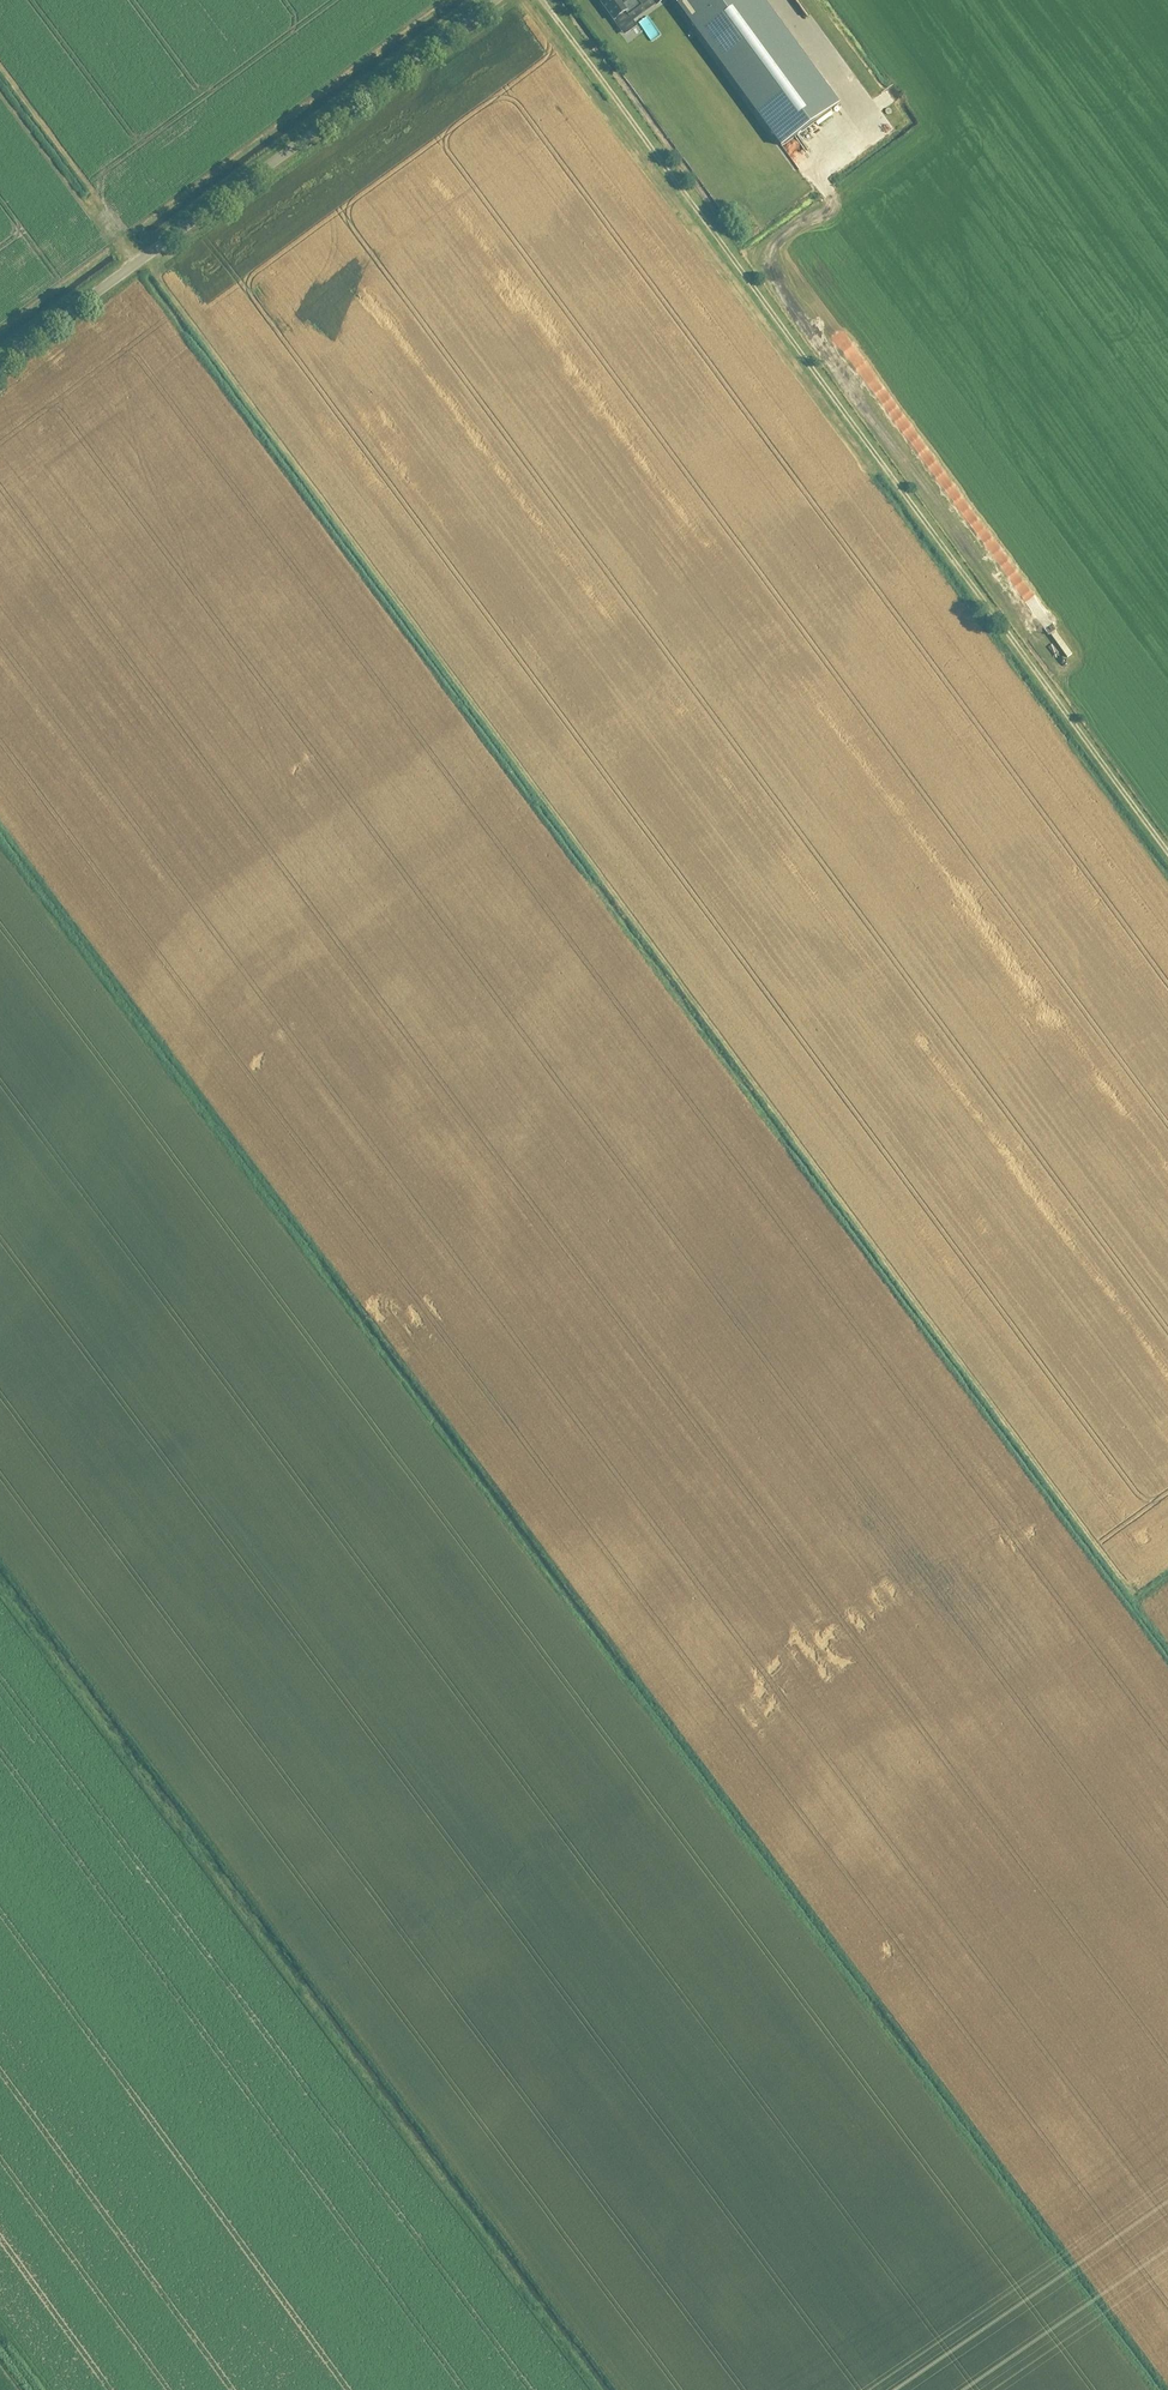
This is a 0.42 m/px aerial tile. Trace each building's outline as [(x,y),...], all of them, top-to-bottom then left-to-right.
[(605,2),(602,4),(614,21),(625,13),(628,17),(651,0),(604,0),(605,2)] [(839,105),(762,0),(688,0),(700,16),(690,23),(780,147),(839,105)] [(831,128),(845,123),(842,114),(827,120),(831,128)] [(825,124),(811,127),(815,143),(829,139),(825,124)] [(792,143),(791,153),(804,154),(805,144),(792,143)]
